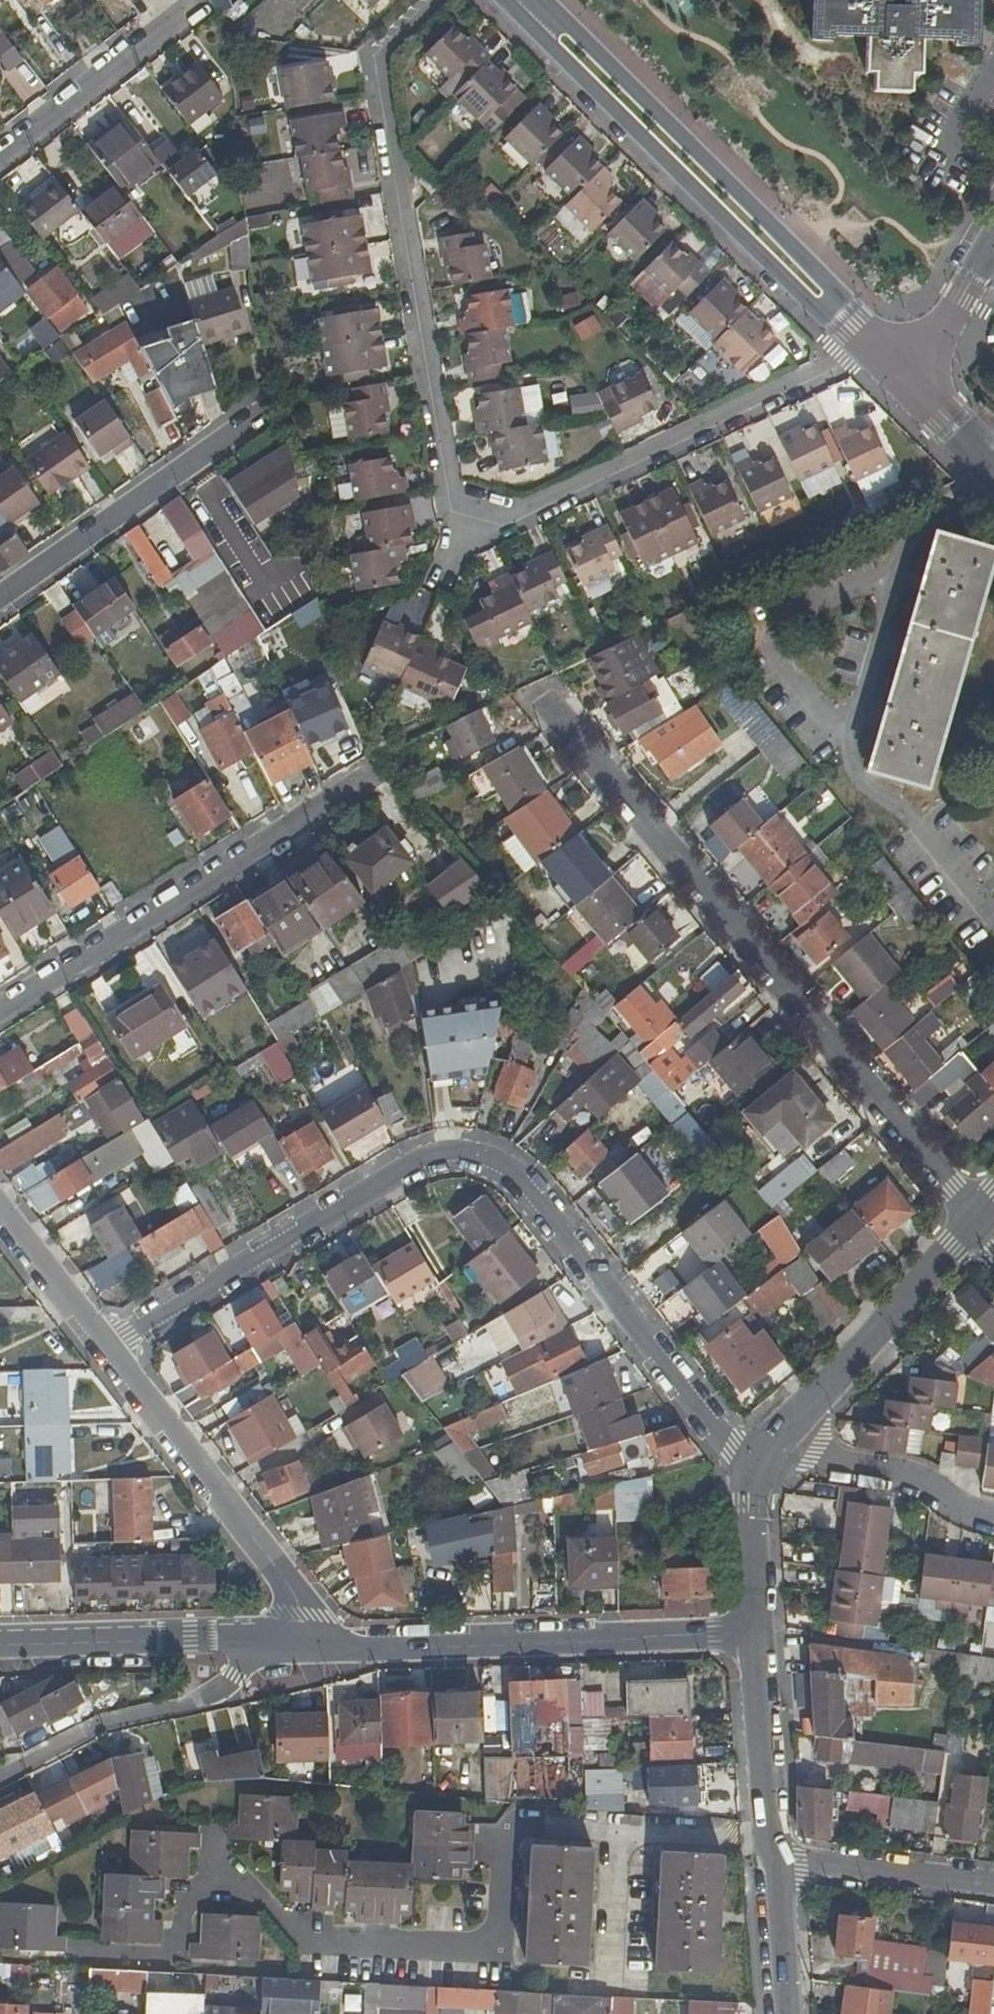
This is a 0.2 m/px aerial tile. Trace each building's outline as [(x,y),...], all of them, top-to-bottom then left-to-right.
[(46,10),(59,0),(39,0),(46,10)] [(371,15),(387,0),(357,0),(371,15)] [(816,37),(839,39),(840,33),(873,36),(870,72),(877,72),(875,88),(919,92),(920,75),(925,75),(929,37),(962,40),(961,44),(981,46),(986,0),(818,0),(816,37)] [(7,67),(23,55),(5,32),(0,36),(0,58),(7,67)] [(456,81),(465,89),(484,70),(488,66),(478,56),(474,60),(450,37),(423,64),(448,89),(456,81)] [(198,61),(162,89),(187,122),(224,93),(198,61)] [(332,107),(325,70),(278,78),(285,115),(332,107)] [(465,89),(450,104),(483,136),(498,120),(494,117),(512,99),(484,70),(465,89)] [(253,134),(269,131),(266,116),(250,119),(253,134)] [(501,147),(527,172),(557,142),(531,116),(501,147)] [(122,189),(159,161),(149,148),(127,120),(90,149),(119,185),(122,189)] [(483,136),(488,141),(504,125),(498,120),(483,136)] [(288,129),(295,164),(299,163),(335,157),(332,139),(343,137),(340,121),(288,129)] [(165,136),(149,148),(159,161),(184,193),(221,165),(205,145),(185,161),(165,136)] [(535,170),(541,177),(564,153),(565,152),(558,146),(535,170)] [(538,179),(567,206),(597,176),(568,148),(565,152),(564,153),(541,177),(538,179)] [(335,157),(299,163),(304,200),(318,198),(319,209),(350,203),(348,192),(343,193),(336,157),(335,157)] [(608,186),(597,176),(567,206),(560,213),(587,240),(617,210),(601,194),(608,186)] [(56,180),(20,208),(42,237),(78,209),(56,180)] [(105,244),(143,216),(122,189),(119,185),(82,214),(105,244)] [(633,210),(604,240),(632,268),(661,238),(633,210)] [(231,261),(250,259),(246,211),(216,234),(200,245),(205,254),(228,238),(231,261)] [(312,223),(313,229),(338,225),(337,218),(312,223)] [(301,231),(305,259),(363,249),(358,222),(338,225),(313,229),(301,231)] [(472,240),(438,244),(441,258),(447,257),(452,292),(490,285),(484,250),(474,252),(472,240)] [(305,259),(311,291),(325,289),(350,283),(368,279),(363,249),(305,259)] [(655,311),(665,321),(706,280),(695,269),(692,272),(667,249),(640,275),(644,279),(665,300),(655,311)] [(21,286),(0,259),(0,302),(21,286)] [(76,294),(56,268),(28,290),(48,316),(56,310),(61,315),(71,307),(67,301),(76,294)] [(202,339),(221,333),(233,329),(246,325),(234,283),(217,288),(213,272),(184,281),(202,339)] [(644,279),(634,291),(655,311),(665,300),(644,279)] [(325,289),(326,296),(352,290),(350,283),(325,289)] [(685,319),(712,346),(742,316),(714,289),(685,319)] [(457,326),(460,341),(464,340),(502,334),(529,329),(524,300),(527,299),(526,293),(519,292),(513,293),(513,295),(504,297),(502,291),(462,297),(467,324),(457,326)] [(257,316),(266,315),(265,298),(254,300),(257,316)] [(142,372),(150,367),(135,340),(129,327),(117,305),(101,314),(106,321),(112,331),(99,339),(99,338),(84,348),(73,355),(92,381),(119,364),(132,356),(142,372)] [(327,316),(328,323),(353,319),(352,312),(327,316)] [(56,325),(62,336),(73,330),(83,324),(78,314),(56,325)] [(597,314),(575,326),(584,342),(606,330),(597,314)] [(315,326),(320,353),(378,344),(373,316),(353,319),(328,323),(315,326)] [(771,343),(742,316),(712,346),(709,349),(737,377),(771,343)] [(45,317),(30,328),(46,347),(60,337),(45,317)] [(112,331),(106,321),(94,329),(99,338),(99,339),(112,331)] [(202,387),(184,321),(135,340),(150,367),(152,388),(161,406),(179,396),(202,387)] [(235,339),(233,329),(221,333),(224,342),(235,339)] [(73,355),(84,348),(73,330),(62,336),(60,337),(73,355)] [(502,334),(464,340),(470,374),(465,375),(467,388),(499,383),(497,371),(508,369),(502,334)] [(320,353),(326,384),(339,381),(365,377),(383,373),(378,344),(320,353)] [(57,361),(49,349),(32,362),(41,373),(57,361)] [(127,381),(142,372),(132,356),(119,364),(127,381)] [(9,373),(0,360),(0,379),(9,373)] [(339,381),(340,389),(366,384),(365,377),(339,381)] [(10,405),(22,396),(9,379),(0,386),(0,391),(10,405)] [(637,379),(592,401),(601,418),(612,441),(625,435),(622,429),(654,414),(637,379)] [(345,440),(346,443),(384,438),(379,405),(383,404),(380,387),(348,392),(350,407),(339,409),(340,413),(345,440)] [(153,427),(168,419),(161,406),(152,388),(137,396),(153,427)] [(0,391),(0,412),(10,405),(0,391)] [(488,437),(522,432),(515,393),(473,400),(479,438),(488,437)] [(121,450),(134,441),(104,399),(74,420),(98,455),(111,448),(116,444),(121,450)] [(345,440),(340,413),(323,416),(329,443),(345,440)] [(488,437),(496,476),(544,469),(536,429),(522,432),(488,437)] [(65,430),(24,459),(49,495),(90,465),(65,430)] [(840,432),(826,438),(849,486),(850,487),(884,470),(866,433),(845,443),(840,432)] [(810,433),(772,449),(790,487),(828,469),(810,433)] [(301,496),(294,451),(288,441),(227,480),(254,525),(301,496)] [(111,448),(115,454),(121,450),(116,444),(111,448)] [(347,467),(353,504),(403,495),(401,481),(392,482),(389,460),(347,467)] [(744,463),(729,470),(751,517),(752,519),(785,502),(767,465),(749,474),(744,463)] [(0,477),(0,511),(11,528),(25,518),(22,514),(39,502),(14,467),(0,477)] [(696,485),(681,492),(703,539),(704,541),(739,524),(721,486),(701,495),(696,485)] [(194,557),(171,571),(222,649),(226,656),(261,633),(266,629),(180,495),(160,509),(194,557)] [(667,495),(638,508),(662,559),(691,546),(686,534),(674,511),(667,495)] [(638,508),(613,519),(621,536),(632,560),(637,571),(662,559),(638,508)] [(692,531),(681,508),(674,511),(686,534),(692,531)] [(359,516),(366,555),(400,549),(409,548),(402,509),(359,516)] [(29,552),(11,528),(0,511),(0,572),(29,552)] [(953,673),(980,582),(993,538),(938,522),(933,520),(892,657),(862,758),(924,774),(940,717),(953,673)] [(154,574),(167,565),(139,524),(127,532),(154,574)] [(615,559),(601,529),(587,535),(589,540),(560,554),(575,588),(607,574),(602,564),(615,559)] [(621,536),(614,539),(624,563),(632,560),(621,536)] [(348,558),(354,595),(396,588),(393,567),(403,565),(400,549),(366,555),(348,558)] [(502,581),(518,615),(552,600),(548,589),(559,584),(545,556),(532,561),(534,566),(502,581)] [(502,581),(500,577),(487,583),(489,587),(469,596),(474,608),(490,640),(523,624),(518,615),(502,581)] [(95,635),(110,624),(135,607),(116,580),(76,608),(95,635)] [(677,611),(669,614),(674,621),(682,617),(703,645),(712,641),(684,607),(677,611)] [(95,635),(76,608),(63,617),(82,644),(95,635)] [(490,640),(474,608),(453,616),(469,652),(490,642),(490,640)] [(159,637),(167,649),(189,634),(180,622),(159,637)] [(110,624),(95,635),(103,646),(119,635),(110,624)] [(377,624),(356,666),(394,683),(410,649),(414,641),(377,624)] [(212,642),(201,626),(189,634),(167,649),(179,665),(212,642)] [(660,668),(640,628),(634,631),(653,670),(658,668),(660,668)] [(653,670),(634,631),(589,652),(600,676),(594,679),(602,698),(644,676),(653,670)] [(34,690),(59,672),(33,634),(0,657),(0,674),(19,700),(34,690)] [(217,652),(221,659),(226,656),(222,649),(217,652)] [(457,671),(410,649),(394,683),(385,704),(417,719),(425,701),(439,708),(457,671)] [(658,668),(653,670),(644,676),(646,680),(607,699),(624,728),(632,725),(636,734),(642,731),(666,717),(661,706),(677,697),(667,680),(671,677),(664,668),(659,671),(658,668)] [(794,742),(739,675),(731,680),(715,689),(771,758),(784,748),(794,742)] [(332,685),(290,702),(307,745),(349,728),(332,685)] [(34,690),(19,700),(26,711),(42,700),(34,690)] [(135,692),(93,721),(95,724),(104,737),(118,728),(147,708),(136,692),(135,692)] [(220,766),(253,749),(227,699),(224,693),(210,702),(221,720),(201,731),(220,766)] [(188,712),(177,694),(167,701),(177,718),(188,712)] [(681,694),(677,697),(661,706),(666,717),(687,706),(681,694)] [(235,695),(227,699),(253,749),(269,782),(313,759),(290,711),(259,726),(246,700),(245,701),(243,696),(237,699),(235,695)] [(0,701),(0,731),(14,722),(0,701)] [(666,717),(642,731),(672,774),(722,741),(694,701),(687,706),(666,717)] [(489,738),(476,707),(447,720),(461,750),(489,738)] [(176,737),(158,709),(125,730),(143,759),(176,737)] [(80,734),(90,747),(104,737),(95,724),(80,734)] [(544,787),(515,742),(482,760),(512,807),(544,787)] [(784,748),(771,758),(787,777),(808,760),(794,742),(784,748)] [(31,765),(41,779),(63,765),(52,750),(31,765)] [(434,765),(400,781),(415,797),(422,793),(442,782),(434,765)] [(197,834),(231,813),(209,779),(175,800),(197,834)] [(512,807),(504,812),(537,857),(541,854),(577,829),(545,786),(544,787),(512,807)] [(728,849),(737,842),(762,821),(741,797),(708,825),(728,849)] [(762,821),(737,842),(756,864),(759,861),(772,877),(805,850),(774,812),(762,821)] [(65,865),(80,855),(60,823),(44,833),(65,865)] [(592,849),(610,871),(612,869),(614,868),(581,826),(577,829),(592,849)] [(411,859),(385,827),(347,857),(373,889),(411,859)] [(577,829),(541,854),(577,897),(608,872),(610,871),(592,849),(577,829)] [(772,877),(769,880),(801,919),(822,902),(837,889),(805,850),(772,877)] [(886,897),(894,907),(905,897),(915,891),(883,851),(874,860),(897,889),(886,897)] [(80,855),(65,865),(51,874),(71,905),(100,887),(80,855)] [(330,856),(299,875),(303,881),(334,862),(330,856)] [(461,858),(425,886),(447,914),(486,888),(461,858)] [(0,875),(0,916),(14,938),(57,911),(24,860),(0,875)] [(299,875),(290,881),(321,924),(363,898),(334,862),(303,881),(299,875)] [(610,871),(608,872),(641,912),(645,909),(612,869),(610,871)] [(577,897),(573,901),(605,940),(619,929),(641,912),(608,872),(577,897)] [(290,880),(251,904),(273,940),(279,950),(321,924),(290,881),(290,880)] [(113,884),(103,891),(112,906),(123,899),(113,884)] [(906,921),(927,906),(915,891),(905,897),(894,907),(906,921)] [(235,914),(219,925),(236,952),(245,946),(252,956),(263,948),(263,947),(273,940),(251,904),(248,899),(232,909),(235,914)] [(641,912),(619,929),(630,942),(634,938),(650,957),(677,934),(652,902),(645,909),(641,912)] [(808,948),(804,952),(811,960),(815,956),(845,931),(822,902),(801,919),(791,927),(808,948)] [(235,914),(232,909),(216,920),(219,925),(235,914)] [(870,927),(833,957),(864,994),(885,978),(897,968),(901,965),(870,927)] [(394,938),(349,964),(366,988),(412,960),(394,938)] [(247,993),(216,939),(170,966),(201,1020),(247,993)] [(697,972),(709,988),(729,971),(717,956),(697,972)] [(399,1021),(420,1014),(413,960),(412,960),(366,988),(383,1035),(402,1028),(399,1021)] [(349,964),(304,990),(310,998),(320,1015),(330,1009),(366,988),(349,964)] [(750,981),(736,965),(729,971),(743,988),(750,981)] [(936,1001),(961,981),(951,967),(926,987),(936,1001)] [(905,978),(897,968),(885,978),(895,986),(905,978)] [(643,1043),(638,1047),(672,1086),(687,1073),(697,1066),(709,1055),(725,1041),(712,1024),(689,1045),(691,1048),(681,1057),(669,1041),(685,1028),(689,1033),(743,988),(729,971),(709,988),(675,1016),(643,1043)] [(864,994),(852,1006),(884,1044),(916,1018),(885,978),(864,994)] [(638,980),(614,999),(640,1028),(629,1037),(638,1047),(643,1043),(675,1016),(660,996),(655,1000),(638,980)] [(164,983),(128,1004),(132,1010),(167,988),(164,983)] [(604,986),(592,994),(604,1008),(610,1004),(614,999),(604,986)] [(552,1043),(566,1051),(570,1043),(596,999),(584,987),(552,1043)] [(189,1023),(167,988),(132,1010),(128,1004),(108,1017),(133,1058),(189,1023)] [(310,998),(268,1023),(278,1040),(320,1015),(310,998)] [(570,1043),(573,1046),(591,1026),(593,1024),(605,1011),(596,999),(570,1043)] [(66,1018),(80,1041),(95,1033),(79,1009),(66,1018)] [(605,1011),(593,1024),(611,1040),(621,1030),(605,1011)] [(419,1078),(477,1070),(491,1012),(413,1024),(419,1078)] [(533,1023),(500,1017),(491,1058),(506,1059),(495,1086),(499,1088),(495,1098),(517,1107),(521,1096),(526,1098),(535,1073),(524,1068),(533,1023)] [(916,1018),(884,1044),(916,1083),(928,1073),(947,1057),(940,1046),(916,1018)] [(778,1057),(749,1022),(742,1027),(771,1062),(778,1057)] [(591,1026),(573,1046),(588,1059),(584,1063),(589,1068),(593,1064),(596,1067),(614,1048),(591,1026)] [(742,1027),(725,1041),(709,1055),(739,1090),(771,1062),(742,1027)] [(940,1046),(947,1057),(950,1054),(962,1045),(966,1042),(959,1032),(940,1046)] [(69,1084),(79,1101),(111,1082),(121,1075),(109,1058),(95,1033),(80,1041),(96,1067),(69,1084)] [(240,1075),(283,1050),(277,1040),(234,1066),(240,1075)] [(590,1099),(604,1114),(637,1084),(654,1069),(630,1041),(557,1109),(567,1119),(584,1104),(590,1099)] [(950,1054),(960,1068),(969,1078),(981,1069),(962,1045),(950,1054)] [(22,1077),(36,1069),(23,1048),(0,1062),(0,1091),(22,1077)] [(71,1058),(66,1050),(36,1069),(22,1077),(28,1087),(52,1072),(51,1070),(71,1058)] [(960,1068),(950,1054),(947,1057),(928,1073),(939,1086),(960,1068)] [(993,1085),(993,1058),(981,1069),(993,1085)] [(697,1066),(687,1073),(695,1081),(703,1074),(697,1066)] [(637,1084),(673,1124),(690,1111),(654,1069),(637,1084)] [(993,1119),(993,1085),(981,1069),(969,1078),(975,1087),(950,1106),(972,1133),(984,1123),(987,1126),(993,1119)] [(830,1118),(806,1088),(802,1090),(787,1073),(744,1108),(785,1156),(830,1118)] [(907,1090),(918,1103),(939,1086),(928,1073),(916,1083),(907,1090)] [(138,1123),(122,1100),(111,1082),(79,1101),(104,1143),(129,1128),(138,1123)] [(360,1136),(385,1121),(374,1100),(367,1085),(320,1113),(342,1150),(361,1138),(360,1136)] [(390,1091),(374,1100),(385,1121),(388,1126),(403,1118),(390,1091)] [(598,1119),(604,1114),(590,1099),(584,1104),(598,1119)] [(190,1101),(152,1124),(174,1160),(175,1162),(195,1150),(202,1161),(220,1150),(190,1101)] [(255,1101),(212,1126),(229,1155),(257,1139),(272,1164),(287,1156),(272,1130),(255,1101)] [(54,1116),(24,1135),(0,1149),(0,1169),(19,1158),(28,1159),(66,1135),(54,1116)] [(129,1128),(143,1151),(155,1172),(174,1160),(152,1124),(148,1117),(138,1123),(129,1128)] [(24,1135),(14,1119),(0,1128),(0,1149),(24,1135)] [(313,1122),(279,1142),(300,1177),(313,1169),(317,1167),(334,1157),(313,1122)] [(40,1213),(143,1151),(129,1128),(104,1143),(23,1191),(40,1213)] [(577,1168),(573,1172),(581,1180),(609,1154),(587,1130),(562,1152),(573,1164),(577,1168)] [(841,1145),(818,1165),(829,1177),(852,1158),(841,1145)] [(3,1174),(28,1159),(19,1158),(0,1169),(3,1174)] [(629,1158),(599,1182),(630,1223),(661,1199),(629,1158)] [(775,1209),(815,1176),(801,1159),(761,1192),(775,1209)] [(886,1176),(852,1205),(877,1236),(912,1208),(886,1176)] [(630,1223),(599,1182),(593,1187),(624,1228),(630,1223)] [(170,1193),(183,1213),(199,1203),(187,1183),(170,1193)] [(212,1195),(199,1203),(214,1229),(228,1221),(212,1195)] [(456,1217),(481,1252),(507,1231),(482,1197),(456,1217)] [(747,1237),(719,1202),(685,1229),(713,1264),(718,1260),(747,1237)] [(201,1231),(212,1249),(222,1242),(214,1229),(199,1203),(183,1213),(144,1236),(139,1239),(152,1260),(201,1231)] [(90,1224),(108,1257),(120,1250),(139,1239),(144,1236),(125,1204),(90,1224)] [(852,1205),(806,1244),(830,1276),(877,1236),(852,1205)] [(782,1215),(771,1223),(795,1257),(803,1251),(785,1219),(782,1215)] [(419,1218),(405,1226),(412,1239),(417,1246),(429,1235),(419,1218)] [(795,1257),(771,1223),(762,1229),(783,1259),(779,1262),(783,1266),(787,1263),(795,1257)] [(496,1306),(537,1273),(507,1231),(481,1252),(465,1266),(496,1306)] [(452,1275),(429,1235),(417,1246),(437,1280),(440,1285),(452,1275)] [(412,1239),(371,1263),(374,1267),(375,1266),(391,1294),(390,1294),(396,1305),(437,1280),(417,1246),(412,1239)] [(134,1272),(120,1250),(108,1257),(87,1269),(101,1293),(134,1272)] [(841,1333),(851,1323),(843,1318),(838,1314),(834,1307),(834,1305),(819,1279),(803,1251),(795,1257),(787,1263),(745,1296),(742,1299),(757,1319),(797,1289),(800,1293),(814,1300),(841,1333)] [(361,1253),(323,1276),(348,1317),(389,1292),(374,1267),(371,1263),(368,1265),(361,1253)] [(713,1264),(681,1289),(709,1325),(742,1299),(745,1296),(718,1260),(713,1264)] [(270,1279),(263,1282),(272,1297),(278,1293),(270,1279)] [(949,1364),(967,1369),(988,1352),(986,1348),(993,1341),(993,1312),(971,1284),(955,1297),(986,1333),(949,1364)] [(513,1339),(549,1318),(533,1292),(498,1318),(513,1339)] [(742,1387),(782,1353),(757,1319),(742,1299),(709,1325),(698,1334),(742,1387)] [(237,1317),(253,1346),(281,1329),(264,1300),(237,1317)] [(287,1347),(303,1375),(321,1365),(302,1333),(295,1321),(281,1329),(253,1346),(229,1360),(187,1385),(174,1393),(184,1407),(191,1416),(212,1404),(206,1394),(287,1347)] [(315,1325),(302,1333),(321,1365),(335,1388),(345,1382),(364,1370),(375,1364),(355,1330),(328,1346),(315,1325)] [(500,1362),(516,1396),(562,1376),(587,1366),(568,1327),(560,1332),(522,1350),(500,1362)] [(179,1372),(187,1385),(229,1360),(212,1330),(173,1353),(179,1364),(183,1370),(179,1372)] [(394,1349),(407,1372),(428,1359),(415,1336),(394,1349)] [(464,1351),(458,1341),(436,1354),(442,1364),(464,1351)] [(967,1369),(991,1377),(993,1374),(993,1347),(988,1352),(967,1369)] [(451,1386),(433,1356),(428,1359),(407,1372),(402,1375),(422,1401),(451,1386)] [(949,1364),(923,1357),(925,1373),(913,1373),(909,1398),(936,1402),(958,1404),(967,1369),(949,1364)] [(562,1376),(575,1414),(617,1399),(619,1398),(605,1358),(587,1366),(562,1376)] [(26,1370),(28,1425),(68,1424),(66,1377),(66,1368),(51,1369),(26,1370)] [(345,1382),(335,1388),(339,1395),(346,1407),(357,1401),(345,1382)] [(235,1399),(242,1411),(270,1395),(263,1383),(235,1399)] [(337,1412),(344,1424),(382,1402),(375,1390),(357,1401),(346,1407),(337,1412)] [(295,1438),(271,1395),(270,1395),(242,1411),(225,1421),(250,1465),(295,1438)] [(323,1405),(330,1417),(337,1412),(346,1407),(339,1395),(323,1405)] [(936,1402),(909,1398),(888,1396),(885,1421),(907,1424),(924,1426),(934,1428),(936,1402)] [(575,1414),(588,1450),(617,1441),(643,1434),(635,1414),(624,1418),(617,1399),(575,1414)] [(509,1406),(506,1400),(456,1421),(458,1424),(445,1428),(454,1440),(463,1452),(470,1449),(468,1443),(472,1441),(466,1434),(505,1416),(502,1409),(509,1406)] [(400,1434),(382,1402),(344,1424),(340,1427),(348,1441),(353,1438),(364,1456),(400,1434)] [(863,1419),(860,1445),(905,1451),(905,1447),(907,1424),(885,1421),(863,1419)] [(436,1446),(452,1440),(442,1427),(439,1422),(425,1433),(436,1446)] [(28,1425),(29,1480),(54,1480),(54,1471),(69,1471),(68,1424),(28,1425)] [(907,1424),(905,1447),(922,1448),(924,1426),(907,1424)] [(695,1452),(674,1425),(646,1433),(655,1458),(662,1455),(664,1463),(695,1452)] [(984,1467),(988,1440),(988,1434),(959,1431),(956,1451),(942,1450),(941,1461),(984,1467)] [(646,1437),(617,1444),(622,1462),(651,1452),(646,1437)] [(988,1440),(984,1467),(982,1484),(993,1486),(993,1441),(988,1440)] [(609,1466),(622,1462),(617,1444),(617,1442),(602,1447),(609,1466)] [(495,1476),(475,1449),(463,1454),(483,1479),(495,1476)] [(265,1489),(270,1487),(276,1503),(316,1489),(314,1483),(308,1485),(298,1460),(265,1473),(267,1479),(262,1480),(265,1489)] [(615,1473),(616,1482),(639,1477),(637,1468),(615,1473)] [(377,1511),(368,1473),(359,1477),(314,1494),(325,1547),(335,1545),(373,1536),(367,1514),(377,1511)] [(656,1518),(653,1473),(639,1477),(616,1482),(617,1508),(618,1520),(656,1518)] [(514,1505),(501,1474),(495,1476),(483,1479),(505,1507),(514,1505)] [(150,1540),(148,1478),(113,1479),(114,1542),(150,1540)] [(597,1509),(617,1508),(616,1482),(596,1486),(597,1509)] [(872,1487),(842,1483),(838,1513),(846,1513),(845,1532),(888,1538),(892,1504),(870,1501),(872,1487)] [(580,1504),(576,1491),(554,1496),(555,1510),(580,1504)] [(546,1512),(545,1498),(514,1505),(505,1507),(468,1515),(470,1524),(490,1520),(492,1552),(494,1592),(513,1590),(510,1551),(515,1550),(512,1514),(546,1512)] [(53,1531),(54,1508),(6,1508),(12,1533),(32,1532),(53,1531)] [(481,1554),(492,1552),(490,1520),(470,1524),(468,1515),(446,1520),(426,1525),(428,1533),(432,1554),(448,1551),(449,1557),(455,1555),(454,1549),(479,1544),(481,1554)] [(888,1538),(845,1532),(843,1550),(833,1549),(832,1564),(841,1565),(884,1572),(888,1538)] [(572,1582),(619,1581),(618,1536),(570,1538),(572,1582)] [(32,1539),(12,1540),(13,1580),(62,1579),(61,1568),(61,1538),(32,1539)] [(392,1573),(382,1538),(335,1545),(347,1585),(392,1573)] [(0,1540),(0,1581),(13,1580),(12,1540),(0,1540)] [(688,1542),(662,1543),(664,1595),(715,1594),(714,1565),(681,1566),(681,1551),(688,1550),(688,1542)] [(953,1607),(960,1556),(926,1551),(921,1594),(939,1596),(938,1606),(953,1607)] [(960,1556),(953,1607),(969,1610),(971,1601),(988,1603),(993,1562),(993,1560),(960,1556)] [(175,1597),(210,1597),(208,1565),(176,1566),(175,1597)] [(880,1598),(884,1572),(841,1565),(837,1592),(880,1598)] [(139,1568),(145,1599),(175,1597),(176,1566),(139,1568)] [(62,1579),(72,1600),(109,1600),(107,1567),(61,1568),(62,1579)] [(139,1568),(107,1567),(109,1600),(145,1599),(139,1568)] [(360,1613),(405,1609),(392,1573),(347,1585),(360,1613)] [(877,1622),(880,1598),(837,1592),(834,1617),(841,1618),(839,1632),(869,1636),(871,1621),(877,1622)] [(952,1619),(953,1607),(938,1606),(939,1596),(921,1594),(918,1615),(952,1619)] [(839,1632),(811,1629),(816,1732),(818,1732),(856,1737),(855,1718),(845,1717),(844,1676),(879,1677),(879,1699),(915,1700),(915,1657),(921,1656),(920,1642),(869,1636),(839,1632)] [(949,1646),(930,1644),(928,1660),(947,1662),(949,1646)] [(960,1648),(958,1661),(965,1662),(966,1649),(960,1648)] [(965,1662),(981,1665),(981,1669),(984,1669),(983,1671),(993,1672),(993,1652),(966,1649),(965,1662)] [(517,1757),(535,1756),(534,1738),(532,1683),(530,1683),(530,1664),(514,1665),(515,1683),(515,1696),(515,1737),(517,1737),(517,1757)] [(877,1717),(879,1699),(879,1677),(844,1676),(845,1717),(855,1718),(877,1717)] [(21,1693),(0,1704),(14,1730),(16,1735),(38,1723),(65,1708),(73,1703),(82,1699),(72,1680),(64,1684),(60,1677),(53,1682),(50,1677),(21,1693)] [(627,1707),(627,1716),(651,1715),(691,1714),(691,1679),(627,1681),(627,1707)] [(582,1681),(563,1682),(564,1723),(584,1722),(583,1717),(582,1692),(582,1681)] [(563,1682),(532,1683),(534,1738),(535,1756),(570,1755),(569,1731),(569,1730),(564,1731),(564,1723),(563,1682)] [(483,1691),(432,1693),(434,1740),(484,1738),(483,1691)] [(603,1691),(582,1692),(583,1717),(604,1716),(604,1707),(604,1698),(603,1691)] [(432,1693),(380,1694),(381,1699),(382,1739),(382,1743),(434,1741),(434,1740),(432,1693)] [(341,1741),(382,1739),(381,1699),(340,1700),(341,1741)] [(1,1736),(2,1737),(14,1730),(0,1704),(0,1703),(0,1734),(1,1736)] [(73,1703),(65,1708),(68,1713),(76,1708),(73,1703)] [(604,1716),(627,1716),(627,1707),(604,1707),(604,1716)] [(279,1757),(329,1755),(328,1712),(277,1715),(279,1757)] [(652,1753),(652,1765),(693,1763),(691,1714),(651,1715),(652,1753)] [(949,1733),(947,1748),(963,1750),(967,1723),(950,1721),(949,1733)] [(584,1722),(564,1723),(564,1731),(569,1730),(569,1731),(584,1730),(584,1722)] [(570,1755),(535,1756),(536,1796),(566,1798),(566,1801),(566,1806),(587,1808),(587,1803),(586,1767),(584,1730),(569,1731),(570,1755)] [(935,1747),(947,1748),(949,1733),(936,1731),(935,1747)] [(856,1737),(818,1732),(818,1739),(824,1740),(823,1756),(927,1769),(928,1767),(945,1769),(947,1748),(935,1747),(856,1737)] [(257,1739),(218,1748),(220,1756),(259,1748),(257,1739)] [(140,1748),(111,1755),(111,1757),(117,1784),(118,1786),(121,1802),(122,1807),(123,1812),(146,1800),(151,1797),(141,1754),(140,1748)] [(200,1752),(205,1776),(211,1776),(219,1775),(227,1775),(233,1774),(241,1775),(250,1775),(258,1776),(265,1776),(264,1771),(259,1748),(220,1756),(218,1748),(200,1752)] [(151,1752),(141,1754),(151,1797),(161,1792),(151,1752)] [(636,1765),(652,1765),(652,1753),(636,1754),(636,1765)] [(535,1756),(517,1757),(517,1758),(519,1795),(536,1796),(535,1756)] [(111,1757),(70,1778),(87,1811),(107,1800),(103,1791),(117,1784),(111,1757)] [(983,1822),(993,1824),(993,1758),(991,1757),(990,1773),(984,1815),(983,1822)] [(519,1797),(519,1795),(517,1758),(485,1759),(486,1794),(486,1799),(519,1802),(519,1797)] [(696,1764),(649,1766),(650,1800),(673,1803),(697,1802),(696,1764)] [(587,1803),(587,1808),(617,1810),(623,1811),(622,1780),(634,1780),(634,1765),(615,1766),(586,1767),(587,1803)] [(979,1814),(984,1815),(990,1773),(957,1770),(953,1800),(949,1799),(945,1833),(976,1837),(979,1814)] [(923,1785),(925,1773),(915,1772),(914,1783),(923,1785)] [(35,1792),(37,1795),(70,1778),(68,1775),(35,1792)] [(87,1811),(70,1778),(37,1795),(50,1820),(61,1814),(66,1823),(87,1811)] [(824,1788),(801,1786),(805,1830),(805,1833),(830,1835),(832,1802),(833,1784),(824,1784),(824,1788)] [(850,1786),(848,1803),(938,1819),(941,1796),(850,1786)] [(413,1909),(415,1875),(460,1878),(460,1867),(473,1868),(476,1822),(463,1822),(464,1811),(418,1809),(415,1863),(349,1860),(350,1850),(316,1848),(317,1840),(296,1839),(299,1795),(244,1792),(243,1823),(231,1823),(230,1837),(283,1839),(281,1884),(292,1885),(291,1897),(313,1899),(313,1906),(336,1907),(336,1895),(347,1896),(347,1905),(357,1906),(357,1919),(402,1921),(402,1908),(413,1909)] [(0,1809),(0,1849),(3,1854),(27,1841),(17,1823),(32,1814),(23,1797),(0,1809)] [(46,1850),(61,1842),(47,1816),(32,1825),(46,1850)] [(150,1919),(151,1898),(163,1899),(164,1875),(185,1877),(187,1846),(198,1847),(199,1838),(199,1834),(199,1831),(133,1829),(131,1874),(107,1873),(103,1939),(161,1942),(162,1920),(150,1919)] [(588,1963),(594,1846),(534,1843),(528,1960),(588,1963)] [(722,1897),(724,1853),(664,1850),(658,1967),(718,1971),(722,1897)] [(64,1934),(52,1933),(54,1903),(0,1901),(0,1905),(0,1946),(63,1949),(64,1934)] [(992,1901),(987,1929),(961,1926),(958,1957),(961,1958),(960,1970),(973,1971),(975,1960),(993,1962),(993,1901),(992,1901)] [(257,1959),(259,1914),(206,1912),(204,1942),(193,1942),(192,1956),(257,1959)] [(926,1993),(932,1941),(874,1934),(876,1918),(842,1914),(838,1953),(871,1955),(868,1985),(894,1989),(926,1993)] [(945,1996),(952,1944),(932,1941),(926,1993),(945,1996)] [(64,1966),(31,1964),(31,1976),(47,1977),(47,1975),(63,1976),(64,1966)] [(148,1970),(90,1967),(89,1985),(147,1989),(148,1970)] [(173,1982),(174,1971),(148,1970),(147,1989),(146,1998),(161,1999),(170,1999),(199,2001),(200,1983),(205,1983),(206,1973),(183,1972),(183,1982),(173,1982)] [(261,2013),(273,2013),(320,2013),(322,1980),(263,1976),(261,2010),(261,2013)] [(993,2010),(993,1980),(979,1978),(976,2012),(992,2013),(993,2013),(993,2010)] [(366,1982),(365,2004),(376,2004),(378,2004),(379,1993),(380,1983),(366,1982)] [(379,1993),(426,1995),(426,1985),(380,1983),(379,1993)] [(847,2013),(891,2013),(894,1989),(868,1985),(851,1983),(847,2013)] [(426,1985),(426,1995),(425,2013),(438,2013),(438,2005),(470,2006),(494,2008),(495,1989),(452,1987),(426,1985)] [(552,2011),(553,1992),(495,1989),(494,2008),(494,2010),(534,2013),(552,2013),(552,2011)] [(553,1992),(552,2011),(552,2013),(610,2013),(611,1995),(553,1992)] [(358,2013),(359,1996),(341,1995),(340,2012),(358,2013)] [(633,1996),(611,1995),(610,2013),(632,2013),(633,1996)] [(169,2007),(170,1999),(161,1999),(161,2007),(169,2007)] [(690,2013),(739,2013),(739,2003),(691,2000),(690,2013)] [(30,2005),(0,2003),(0,2013),(29,2013),(30,2005)] [(365,2013),(376,2013),(376,2004),(365,2004),(365,2013)]
